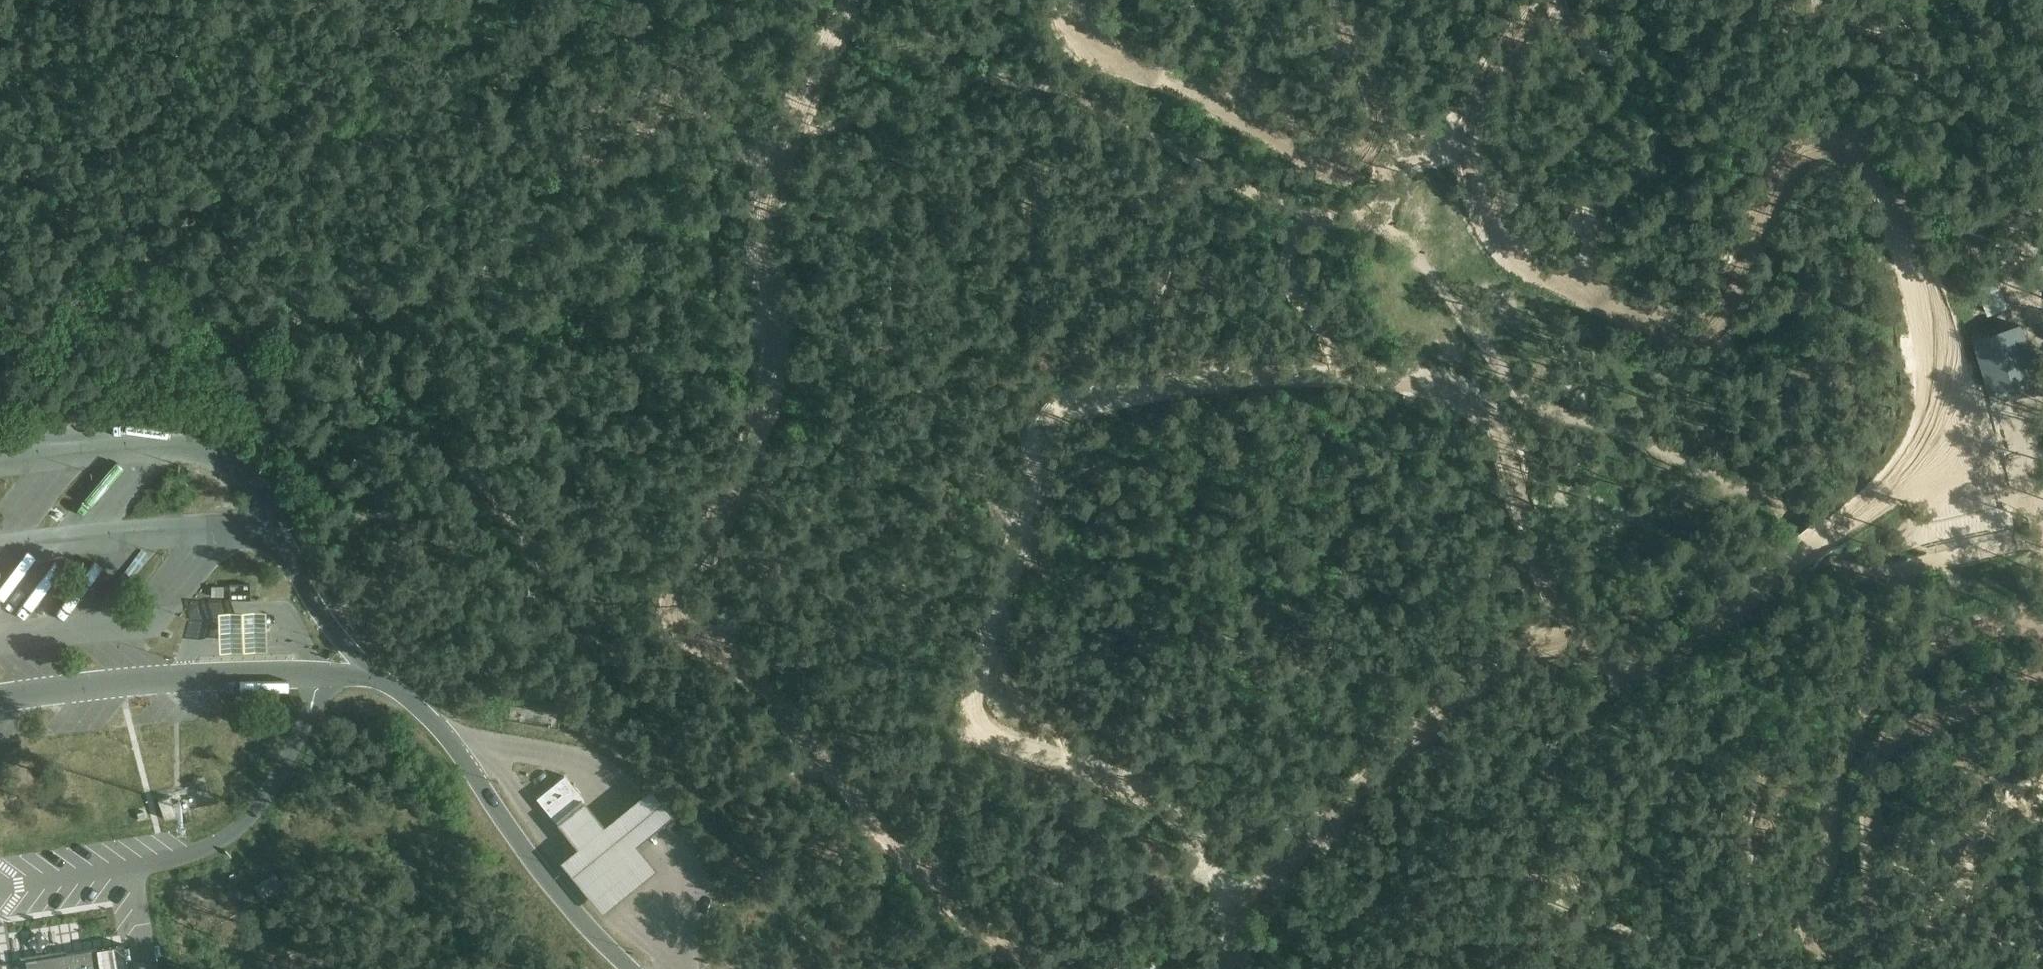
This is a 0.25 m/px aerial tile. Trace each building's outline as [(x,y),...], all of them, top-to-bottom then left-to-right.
[(1976,289),(1987,316),(2009,306),(1997,279),(1976,289)] [(1976,342),(1991,388),(1992,387),(1995,396),(2036,382),(2031,365),(2036,364),(2024,327),(1976,342)] [(75,566),(82,572),(97,556),(89,549),(75,566)] [(217,608),(218,619),(219,647),(267,645),(266,616),(265,606),(217,608)] [(536,797),(557,824),(585,801),(564,775),(536,797)] [(578,800),(552,822),(572,845),(554,860),(597,912),(650,868),(629,843),(665,813),(644,787),(598,824),(578,800)] [(170,796),(159,800),(165,819),(177,815),(170,796)] [(275,875),(254,887),(261,898),(282,887),(275,875)] [(97,949),(27,960),(28,968),(100,968),(97,949)]
